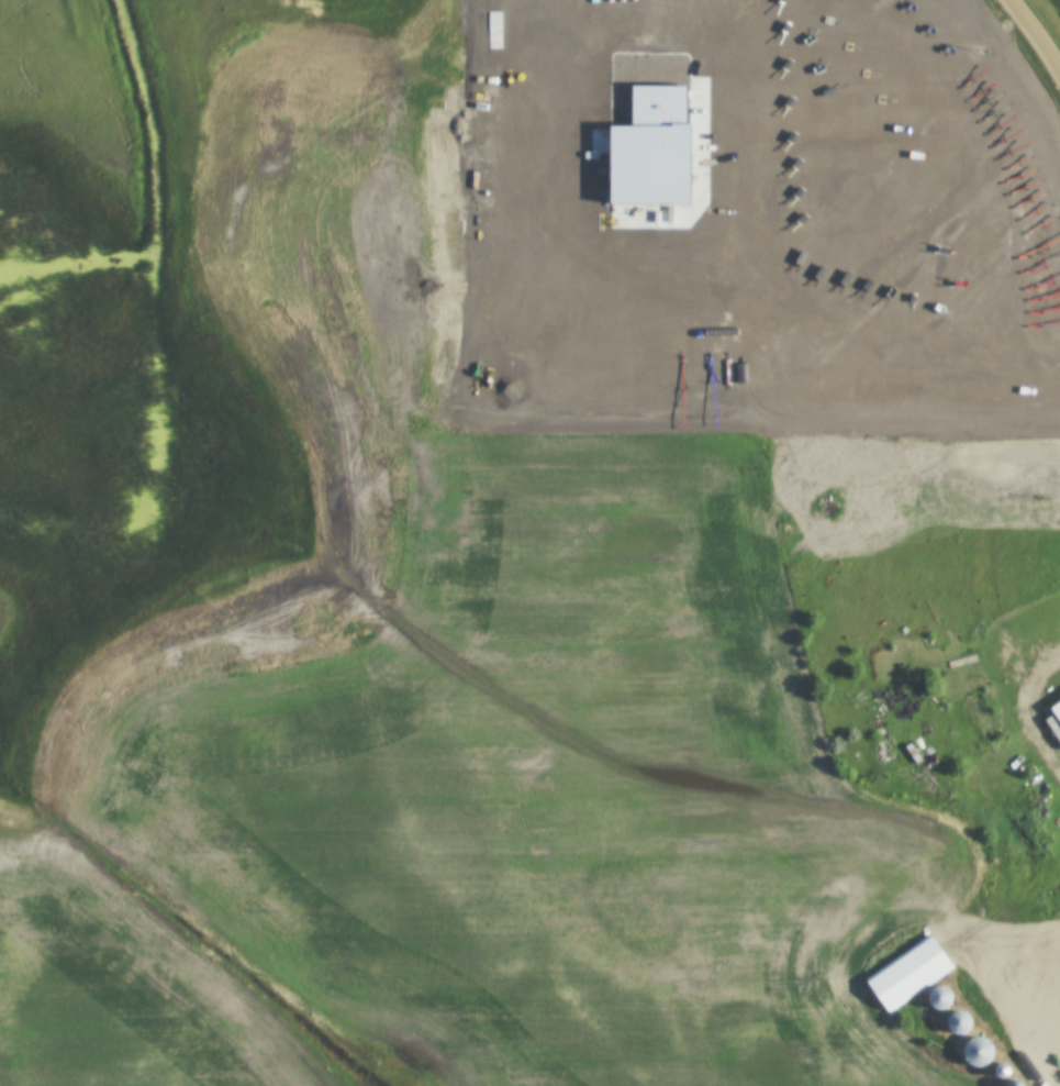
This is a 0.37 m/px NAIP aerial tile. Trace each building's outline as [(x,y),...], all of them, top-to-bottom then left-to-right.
[(1044,710),(1059,698),(1059,733),(1044,710)] [(1002,752),(1003,751),(1003,749),(1004,747),(1006,747),(1007,747),(1009,747),(1011,749),(1012,750),(1012,751),(1012,753),(1012,754),(1011,755),(1009,756),(1007,757),(1006,757),(1005,756),(1003,755),(1003,754),(1002,752)] [(928,935),(951,968),(886,1015),(863,982),(928,935)] [(927,1001),(927,997),(929,994),(933,990),(937,989),(940,989),(944,990),(947,993),(949,996),(950,999),(950,1002),(949,1006),(947,1009),(944,1011),(940,1012),(937,1012),(933,1011),(929,1008),(927,1005),(927,1001)] [(946,1026),(946,1021),(948,1018),(951,1016),(956,1013),(959,1013),(962,1015),(966,1017),(968,1020),(969,1023),(969,1028),(968,1031),(966,1033),(962,1035),(959,1037),(956,1037),(951,1035),(948,1033),(946,1030),(946,1026)] [(960,1054),(961,1049),(963,1044),(968,1041),(973,1039),(978,1039),(983,1041),(986,1043),(990,1048),(991,1052),(991,1056),(989,1061),(986,1065),(982,1068),(978,1070),(973,1070),(968,1067),(963,1064),(961,1060),(960,1054)] [(990,1073),(990,1071),(991,1068),(992,1066),(994,1065),(996,1064),(1000,1064),(1002,1065),(1004,1066),(1005,1070),(1005,1072),(1005,1074),(1004,1077),(1002,1078),(1000,1079),(996,1079),(994,1078),(992,1077),(991,1075),(990,1073)]
